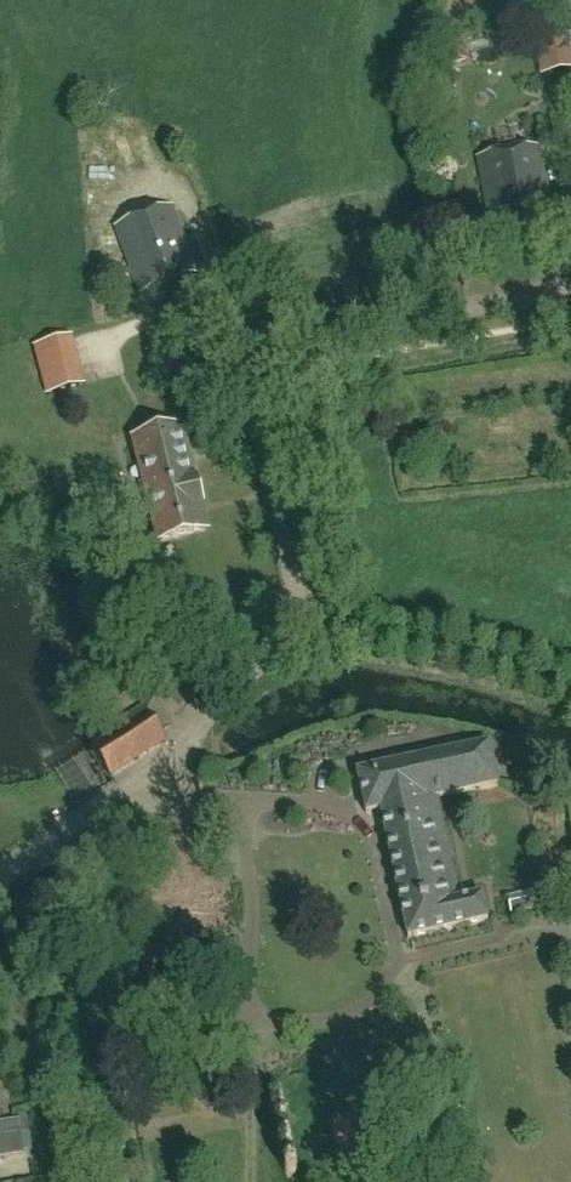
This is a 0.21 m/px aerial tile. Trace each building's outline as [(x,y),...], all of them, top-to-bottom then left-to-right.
[(522,37),(528,80),(568,74),(563,32),(522,37)] [(469,158),(480,238),(533,231),(522,151),(469,158)] [(107,234),(130,298),(172,283),(150,219),(107,234)] [(25,351),(36,398),(75,388),(64,341),(25,351)] [(116,442),(146,546),(191,533),(161,429),(116,442)] [(129,707),(68,750),(91,794),(151,750),(129,707)] [(455,907),(436,810),(490,799),(480,749),(342,776),(352,827),(373,823),(399,950),(461,938),(485,933),(479,902),(455,907)]
